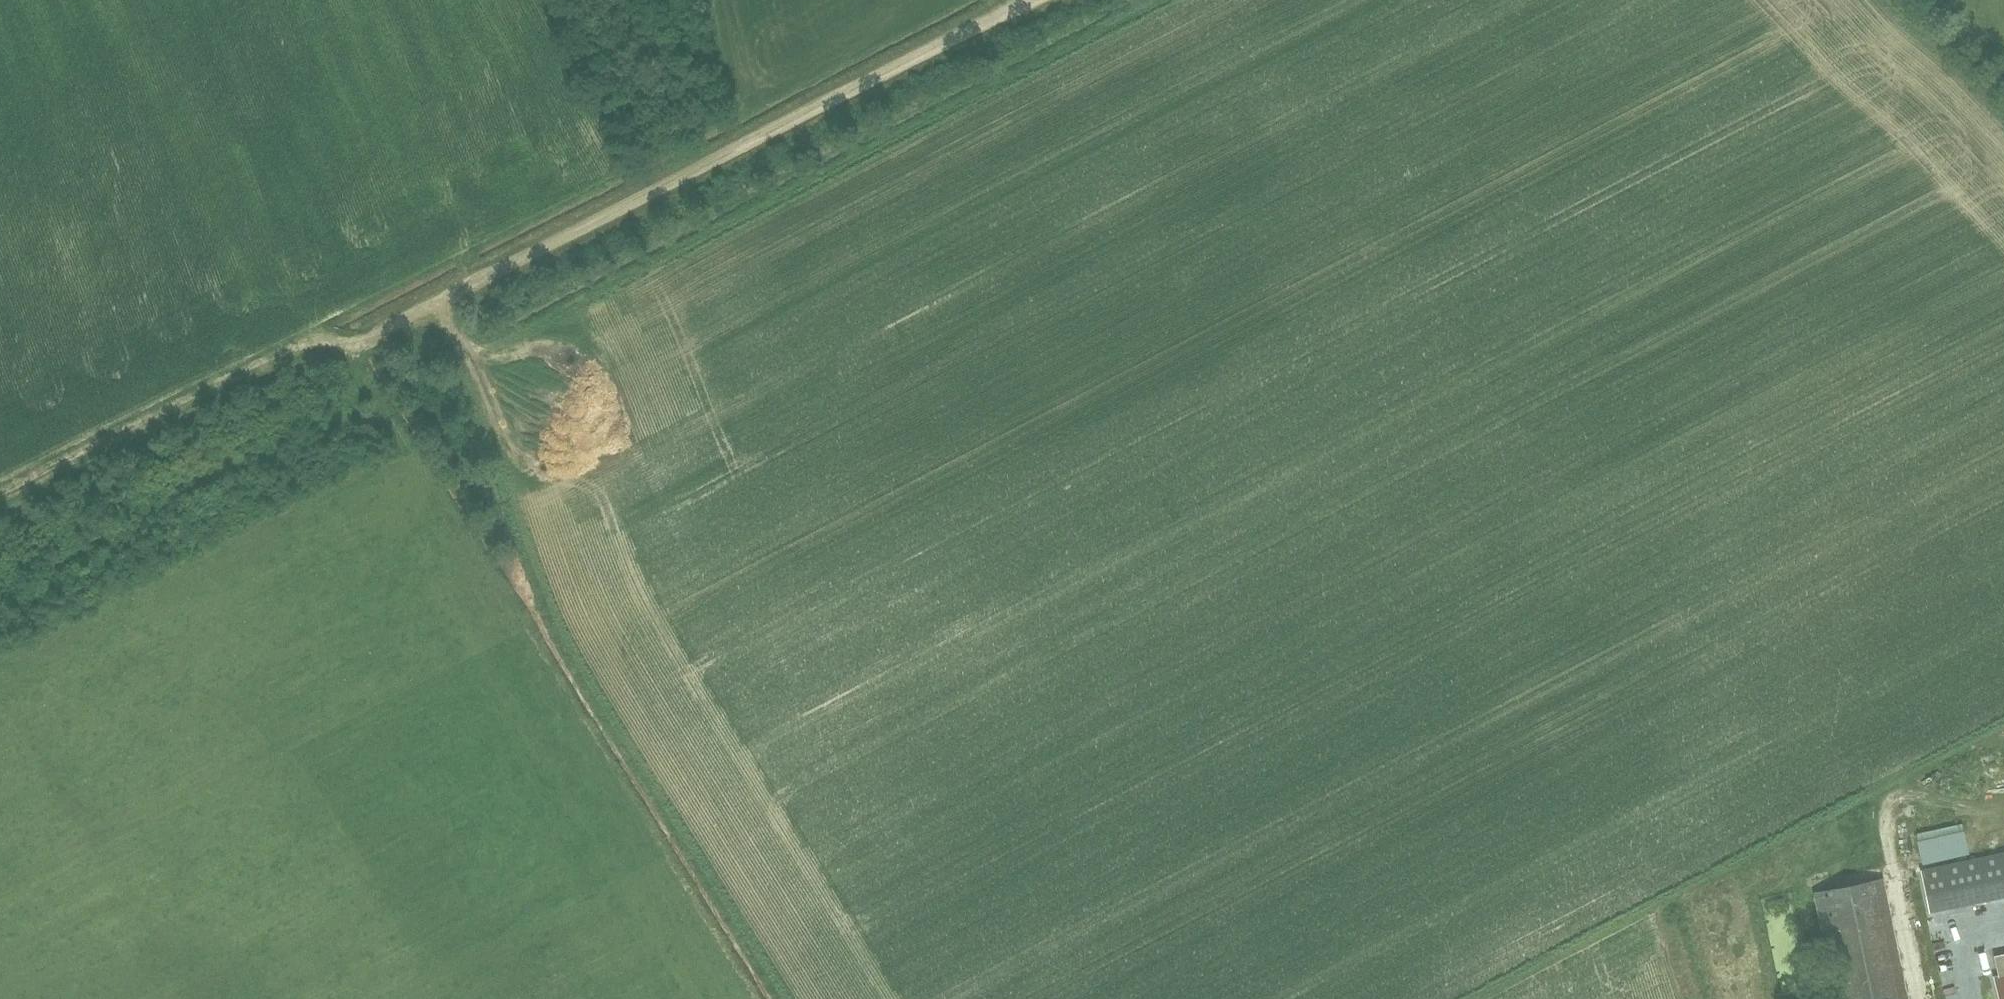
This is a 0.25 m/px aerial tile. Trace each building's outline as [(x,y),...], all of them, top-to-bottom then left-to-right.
[(1920,870),(1929,910),(2003,894),(2003,851),(1920,870)] [(1826,889),(1846,998),(1855,998),(1908,990),(1888,878),(1826,889)] [(1985,945),(1997,998),(2003,998),(2003,941),(1985,945)]
